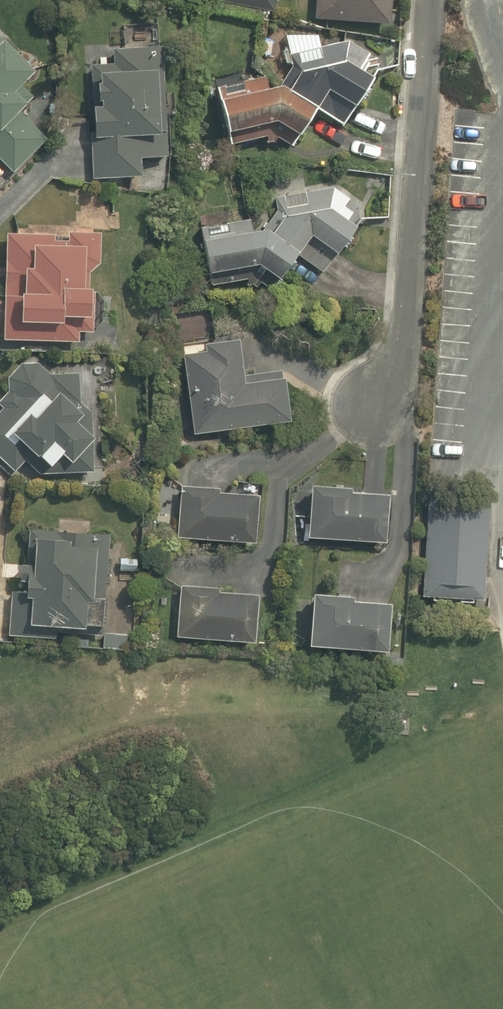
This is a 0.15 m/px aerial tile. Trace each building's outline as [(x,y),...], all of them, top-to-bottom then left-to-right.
[(316,14),(394,23),(397,0),(318,0),(316,14)] [(293,69),(220,87),(233,136),(286,124),(308,140),(327,113),(351,126),(380,72),(379,70),(379,68),(379,66),(378,64),(377,62),(376,60),(376,59),(374,57),(373,55),(372,53),(371,52),(369,50),(368,49),(366,48),(364,46),(363,45),(361,44),(359,43),(357,43),(355,42),(353,41),(351,41),(349,41),(347,41),(345,40),(343,41),(341,41),(339,41),(337,42),(335,42),(333,43),(331,44),(329,45),(327,46),(325,47),(323,37),(285,35),(293,69)] [(93,177),(148,178),(148,163),(163,163),(164,50),(124,49),(124,43),(83,42),(83,81),(93,81),(93,177)] [(278,213),(203,230),(212,277),(267,266),(290,282),(304,262),(331,282),(366,232),(355,225),(366,209),(324,180),(273,192),(278,213)] [(102,237),(8,233),(4,342),(79,345),(79,319),(100,319),(102,237)] [(185,357),(191,436),(297,428),(293,382),(249,386),(246,346),(206,349),(207,355),(185,357)] [(92,411),(30,359),(0,395),(0,399),(10,407),(0,419),(0,461),(16,475),(35,452),(61,474),(75,457),(84,465),(106,438),(84,420),(92,411)] [(395,493),(317,489),(314,541),(393,545),(395,493)] [(266,496),(185,490),(181,540),(262,545),(266,496)] [(488,504),(430,499),(422,598),(480,603),(488,504)] [(32,573),(30,593),(13,591),(10,627),(94,634),(95,624),(102,624),(103,608),(96,608),(102,546),(42,541),(39,574),(32,573)] [(264,595),(185,587),(179,641),(259,649),(264,595)] [(399,603),(318,599),(315,652),(396,656),(399,603)]
